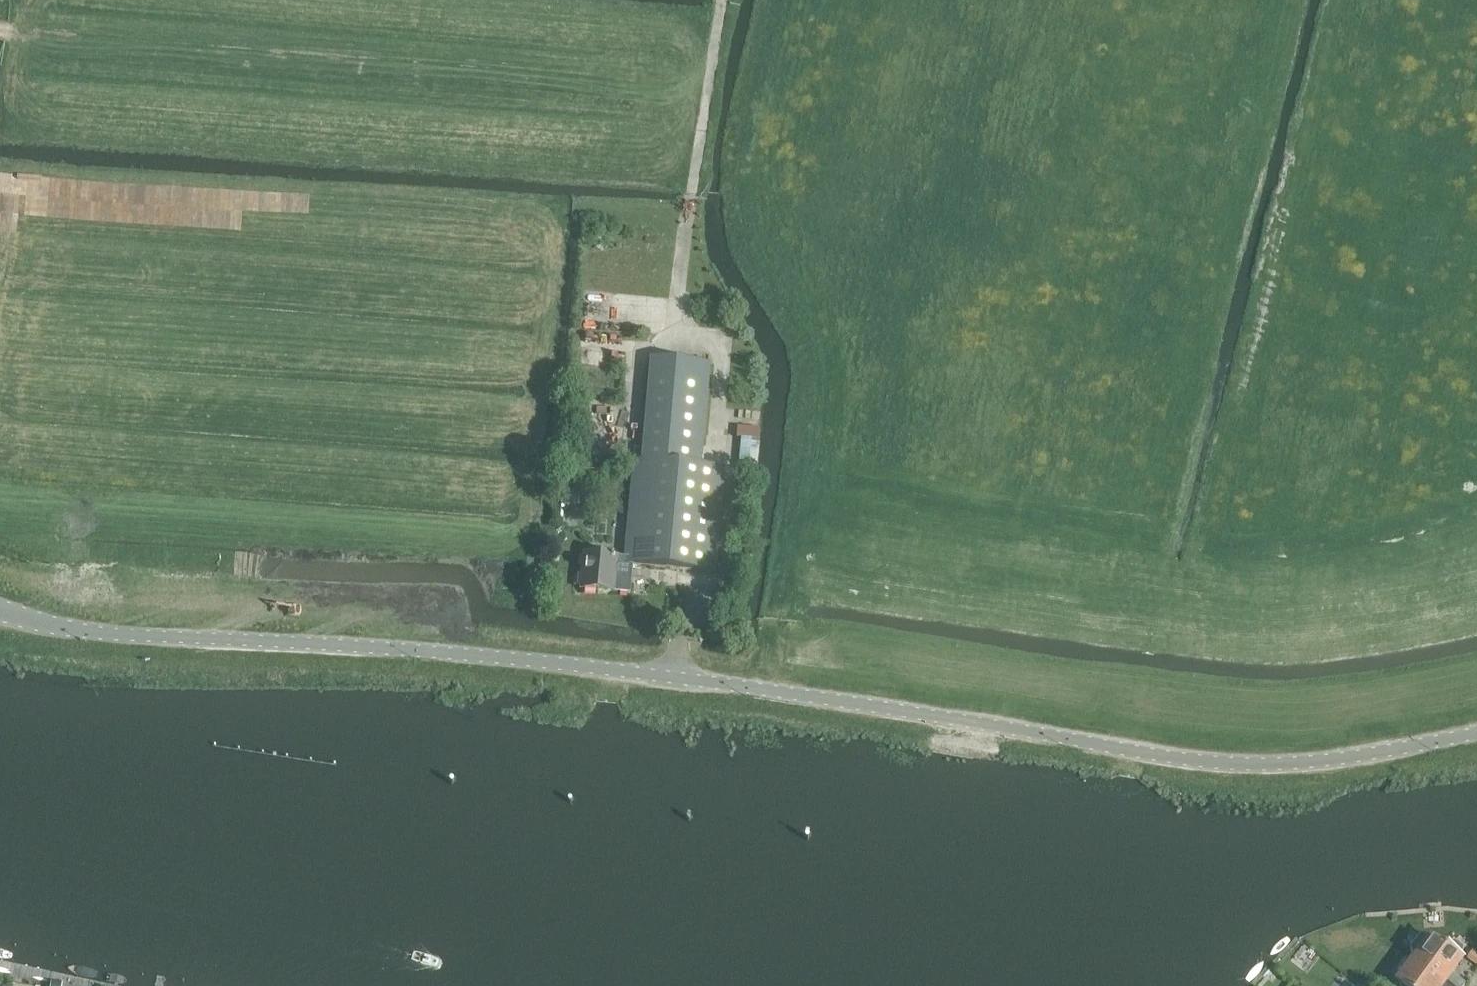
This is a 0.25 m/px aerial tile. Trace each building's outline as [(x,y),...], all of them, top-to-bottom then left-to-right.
[(641,460),(633,459),(624,557),(583,553),(580,590),(630,595),(633,565),(715,573),(724,468),(701,466),(711,364),(650,358),(641,460)] [(736,438),(742,438),(740,461),(757,462),(760,428),(737,426),(736,438)] [(1448,985),(1464,985),(1451,976),(1462,961),(1429,937),(1412,959),(1448,985)] [(1412,959),(1395,982),(1400,985),(1448,985),(1412,959)]
